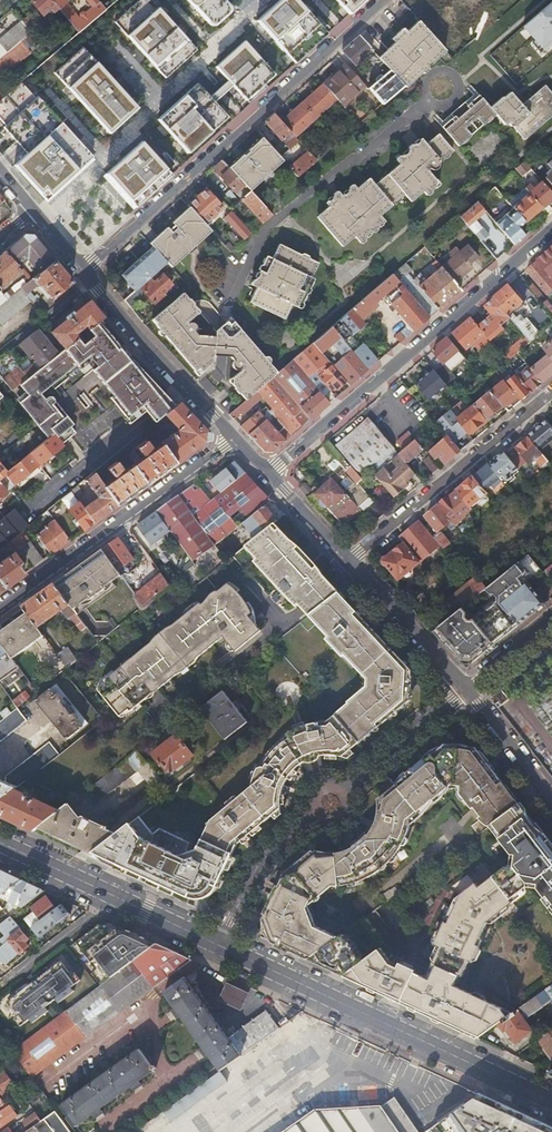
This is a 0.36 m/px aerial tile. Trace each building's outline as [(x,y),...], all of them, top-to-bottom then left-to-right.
[(59,10),(51,0),(33,0),(31,2),(43,15),(50,10),(54,14),(59,10)] [(96,18),(106,9),(99,0),(86,0),(92,7),(79,18),(64,0),(51,0),(59,10),(79,33),(96,18)] [(116,22),(166,78),(197,50),(152,0),(140,0),(116,22)] [(209,22),(224,8),(217,0),(189,0),(209,22)] [(296,63),(328,34),(297,0),(281,0),(257,22),(296,63)] [(350,14),(365,0),(338,0),(350,14)] [(439,0),(416,0),(414,1),(430,20),(445,7),(439,0)] [(408,10),(402,3),(398,7),(404,14),(408,10)] [(465,29),(475,40),(498,21),(488,9),(465,29)] [(22,22),(31,33),(41,25),(38,22),(33,25),(27,17),(21,21),(22,22)] [(389,71),(403,86),(404,86),(405,87),(422,72),(418,67),(422,64),(426,69),(444,51),(418,21),(406,33),(403,29),(396,34),(400,39),(404,44),(400,47),(395,43),(378,58),(389,71)] [(31,33),(22,22),(0,41),(0,46),(6,54),(31,33)] [(28,51),(41,65),(70,40),(72,39),(66,32),(45,50),(31,33),(6,54),(1,58),(0,59),(0,74),(28,51)] [(359,36),(343,51),(355,65),(372,50),(359,36)] [(400,39),(395,43),(400,47),(404,44),(400,39)] [(246,40),(216,67),(230,82),(234,86),(237,90),(247,101),(276,74),(246,40)] [(84,47),(56,73),(111,133),(139,108),(84,47)] [(418,67),(422,72),(426,69),(422,64),(418,67)] [(507,64),(502,68),(509,77),(514,72),(507,64)] [(326,88),(336,100),(343,108),(366,87),(349,68),(326,88)] [(369,90),(382,105),(403,86),(389,71),(369,90)] [(514,72),(509,77),(516,85),(521,80),(514,72)] [(63,123),(39,96),(36,99),(21,82),(1,99),(0,100),(0,118),(7,125),(4,127),(28,153),(63,123)] [(234,86),(230,82),(212,99),(215,103),(218,107),(237,90),(234,86)] [(159,120),(189,153),(228,117),(218,107),(215,103),(212,99),(198,84),(159,120)] [(302,103),(315,119),(336,100),(326,88),(323,84),(302,103)] [(524,103),(520,106),(508,92),(501,98),(500,97),(488,108),(477,96),(466,105),(463,101),(449,114),(452,117),(440,127),(457,146),(468,137),(468,135),(480,125),(483,124),(494,114),(504,125),(508,122),(509,123),(508,125),(508,126),(509,126),(510,127),(511,127),(512,127),(512,128),(520,137),(526,139),(551,117),(551,96),(544,86),(528,99),(530,101),(532,104),(528,108),(526,105),(524,103)] [(528,99),(524,103),(526,105),(528,108),(532,104),(530,101),(528,99)] [(291,133),(295,137),(315,119),(302,103),(281,122),(291,133)] [(274,113),(265,122),(282,141),(291,133),(281,122),(274,113)] [(63,123),(28,153),(15,165),(47,200),(93,159),(94,157),(63,123)] [(282,141),(290,150),(292,148),(299,142),(295,137),(291,133),(282,141)] [(421,140),(415,145),(425,155),(417,161),(408,151),(395,162),(399,166),(375,187),(369,180),(356,190),(353,187),(340,198),(348,206),(341,212),(334,204),(317,219),(342,248),(355,238),(357,240),(362,236),(364,240),(372,233),(370,230),(374,226),(377,229),(384,222),(380,217),(405,196),(411,202),(428,188),(431,191),(435,188),(436,187),(436,184),(436,182),(436,181),(427,171),(429,168),(430,170),(432,170),(435,170),(436,170),(438,168),(438,166),(439,164),(438,161),(439,160),(440,162),(452,152),(437,135),(425,146),(421,140)] [(244,185),(250,191),(250,192),(261,183),(257,179),(269,168),(273,172),(283,162),(262,138),(229,168),(240,180),(244,185)] [(143,142),(107,175),(137,208),(173,175),(158,158),(143,142)] [(295,152),(302,146),(299,142),(292,148),(295,152)] [(425,155),(415,145),(408,151),(417,161),(425,155)] [(311,150),(308,152),(316,162),(319,159),(311,150)] [(289,169),(297,178),(316,162),(308,152),(289,169)] [(223,160),(214,168),(231,188),(240,180),(229,168),(223,160)] [(535,173),(525,161),(516,169),(526,180),(535,173)] [(257,179),(261,183),(267,177),(273,172),(269,168),(257,179)] [(505,178),(498,184),(502,188),(509,182),(505,178)] [(546,178),(542,181),(551,193),(551,185),(546,178)] [(231,188),(235,193),(244,185),(240,180),(231,188)] [(542,181),(533,189),(530,184),(525,188),(530,193),(542,207),(551,198),(551,193),(542,181)] [(235,193),(241,199),(250,191),(244,185),(235,193)] [(495,187),(477,202),(482,208),(493,198),(499,192),(495,187)] [(189,206),(191,208),(205,224),(223,208),(207,190),(189,206)] [(250,191),(241,199),(263,224),(272,217),(250,192),(250,191)] [(499,192),(493,198),(506,214),(513,208),(510,205),(503,197),(499,192)] [(542,221),(549,216),(544,209),(542,207),(530,193),(518,204),(513,208),(525,222),(535,213),(542,221)] [(506,194),(503,197),(510,205),(512,202),(506,194)] [(331,201),(334,204),(341,212),(348,206),(340,198),(338,195),(331,201)] [(477,202),(463,214),(459,217),(481,242),(486,237),(473,221),(485,211),(482,208),(477,202)] [(551,213),(551,207),(547,202),(542,207),(549,216),(551,213)] [(191,208),(150,244),(153,247),(167,263),(170,267),(186,254),(182,250),(193,240),(197,244),(211,231),(205,224),(191,208)] [(251,235),(231,212),(226,217),(230,222),(229,223),(244,240),(251,235)] [(502,230),(514,245),(525,236),(513,221),(502,230)] [(38,273),(54,261),(32,235),(24,235),(4,252),(17,267),(26,259),(38,273)] [(182,250),(186,254),(191,249),(197,244),(193,240),(182,250)] [(222,244),(230,253),(233,250),(226,241),(222,244)] [(441,267),(454,282),(472,267),(469,264),(477,257),(467,245),(460,252),(456,247),(449,253),(452,258),(441,267)] [(269,287),(255,280),(252,287),(256,289),(249,304),(284,320),(292,305),(295,307),(298,302),(302,304),(307,295),(302,293),(305,288),(309,290),(314,280),(311,279),(318,264),(279,246),(271,260),(266,258),(258,273),(272,280),(269,287)] [(167,263),(153,247),(121,275),(135,292),(167,263)] [(537,261),(551,278),(551,249),(537,261)] [(28,281),(17,267),(4,252),(0,255),(0,292),(6,299),(28,281)] [(438,311),(461,291),(454,282),(441,267),(435,260),(433,263),(436,267),(438,270),(435,273),(429,278),(427,275),(424,278),(426,281),(422,284),(416,277),(412,281),(418,287),(438,311)] [(50,299),(71,281),(54,261),(38,273),(31,279),(38,286),(39,285),(50,299)] [(529,269),(551,294),(551,278),(537,261),(529,269)] [(412,269),(406,263),(392,274),(398,281),(412,269)] [(258,273),(255,280),(269,287),(272,280),(258,273)] [(414,331),(429,318),(410,295),(398,281),(392,274),(353,308),(361,318),(378,304),(376,302),(394,286),(396,288),(401,294),(390,304),(414,331)] [(141,290),(155,305),(164,297),(161,294),(171,285),(162,276),(153,284),(151,282),(141,290)] [(0,324),(29,301),(25,296),(33,288),(33,287),(37,288),(30,279),(28,281),(6,299),(2,302),(0,304),(0,324)] [(508,286),(494,299),(511,319),(531,341),(539,335),(526,321),(527,319),(517,307),(523,303),(508,286)] [(429,318),(438,311),(418,287),(410,295),(429,318)] [(401,294),(396,288),(385,298),(390,304),(401,294)] [(135,292),(125,301),(130,307),(140,298),(135,292)] [(199,312),(183,293),(180,296),(196,315),(199,312)] [(196,315),(180,296),(153,319),(158,325),(157,327),(161,330),(165,331),(165,335),(173,343),(176,343),(176,347),(198,370),(205,370),(212,364),(213,357),(228,358),(231,362),(230,363),(229,365),(229,368),(230,370),(231,372),(233,372),(235,372),(237,372),(239,371),(239,372),(242,375),(246,379),(239,386),(249,398),(273,377),(277,374),(271,368),(273,367),(269,362),(264,363),(265,358),(231,319),(215,332),(215,337),(201,337),(197,337),(193,333),(194,331),(195,330),(195,329),(195,328),(194,325),(193,325),(190,324),(189,324),(188,325),(186,323),(196,315)] [(491,340),(492,341),(505,329),(503,326),(511,319),(494,299),(484,307),(491,316),(479,327),(491,340)] [(102,318),(88,301),(72,314),(50,332),(63,349),(77,338),(74,333),(84,324),(88,329),(98,321),(102,318)] [(353,308),(339,320),(351,335),(360,328),(365,323),(361,318),(353,308)] [(471,318),(453,334),(467,350),(474,344),(479,350),(491,340),(479,327),(471,318)] [(339,320),(332,326),(344,341),(350,336),(351,335),(339,320)] [(77,338),(63,349),(57,354),(41,367),(36,371),(20,384),(26,391),(29,394),(21,401),(50,437),(53,433),(57,430),(65,440),(78,430),(72,423),(76,420),(71,415),(68,418),(60,408),(54,401),(55,400),(55,399),(55,397),(55,395),(54,394),(51,393),(48,394),(46,395),(45,396),(41,391),(51,383),(55,379),(59,384),(68,376),(65,372),(75,364),(74,362),(75,362),(85,374),(92,368),(114,394),(111,397),(128,417),(130,419),(128,421),(130,423),(145,411),(154,423),(164,415),(174,406),(120,346),(98,321),(88,329),(77,338)] [(74,333),(77,338),(88,329),(84,324),(74,333)] [(341,353),(360,377),(368,370),(353,352),(351,349),(344,341),(332,326),(313,343),(322,353),(337,340),(341,345),(345,350),(341,353)] [(41,367),(57,354),(51,346),(48,343),(37,329),(19,344),(31,359),(33,357),(41,367)] [(395,337),(400,343),(405,339),(400,333),(395,337)] [(356,344),(350,336),(344,341),(351,349),(353,352),(368,370),(378,362),(363,344),(359,347),(356,344)] [(448,338),(433,351),(444,364),(459,351),(448,338)] [(313,343),(292,360),(323,396),(330,390),(318,376),(331,365),(322,353),(313,343)] [(512,346),(502,355),(508,361),(518,352),(512,346)] [(543,384),(551,376),(551,359),(550,356),(533,371),(543,384)] [(292,360),(277,374),(273,377),(310,420),(329,404),(323,396),(292,360)] [(16,384),(18,386),(20,384),(36,371),(31,365),(23,371),(19,366),(8,375),(16,384)] [(337,389),(345,382),(331,365),(318,376),(330,390),(334,386),(337,389)] [(519,376),(532,393),(543,384),(533,371),(530,367),(519,376)] [(230,380),(235,388),(239,386),(246,379),(242,375),(239,372),(230,380)] [(450,374),(443,380),(461,401),(468,395),(450,374)] [(508,379),(505,381),(522,401),(532,393),(519,376),(518,375),(510,382),(508,379)] [(249,398),(246,400),(229,415),(233,419),(240,413),(242,415),(262,398),(272,409),(271,411),(284,427),(291,436),(310,420),(273,377),(249,398)] [(55,379),(51,383),(54,388),(59,384),(55,379)] [(505,381),(492,392),(504,407),(506,408),(511,404),(514,408),(522,401),(505,381)] [(239,386),(235,388),(246,400),(249,398),(239,386)] [(29,394),(26,391),(18,397),(21,401),(29,394)] [(492,392),(475,406),(488,420),(491,421),(496,416),(496,413),(504,407),(492,392)] [(207,433),(178,403),(174,406),(164,415),(176,428),(176,429),(177,431),(180,435),(176,438),(173,434),(160,443),(161,444),(175,464),(206,441),(207,433)] [(68,418),(71,415),(63,405),(60,408),(68,418)] [(451,410),(438,421),(450,436),(462,451),(475,440),(471,435),(473,432),(476,433),(482,428),(482,425),(488,420),(475,406),(458,420),(451,410)] [(272,453),(291,436),(284,427),(278,433),(274,428),(276,426),(274,423),(271,426),(260,413),(258,411),(240,427),(264,452),(272,453)] [(370,418),(359,427),(337,446),(364,477),(397,449),(370,418)] [(547,420),(542,425),(538,424),(535,427),(535,430),(528,436),(529,438),(540,451),(551,442),(551,427),(547,420)] [(160,433),(153,423),(148,427),(156,438),(159,436),(158,434),(160,433)] [(413,442),(417,439),(410,432),(397,443),(404,450),(413,442)] [(53,433),(50,437),(28,454),(38,465),(40,468),(42,466),(40,463),(48,457),(51,455),(52,454),(58,449),(58,448),(62,445),(53,433)] [(462,451),(450,436),(435,449),(440,455),(447,464),(462,451)] [(543,467),(549,462),(540,451),(529,438),(523,443),(521,443),(517,446),(517,448),(507,455),(519,469),(521,472),(536,460),(543,467)] [(425,449),(417,439),(413,442),(404,450),(399,454),(408,464),(425,449)] [(329,440),(324,444),(358,483),(363,478),(329,440)] [(146,485),(175,464),(161,444),(150,452),(148,449),(150,448),(144,441),(135,448),(140,455),(141,455),(143,457),(136,462),(134,459),(132,461),(134,463),(131,465),(146,485)] [(440,455),(435,449),(431,452),(437,458),(440,455)] [(16,464),(5,450),(0,454),(0,479),(5,475),(4,473),(16,464)] [(507,455),(504,452),(496,459),(498,461),(491,467),(503,481),(505,484),(512,478),(511,476),(519,469),(507,455)] [(38,465),(28,454),(16,464),(4,473),(5,475),(9,479),(13,484),(17,480),(18,481),(27,474),(31,471),(35,467),(39,472),(41,470),(40,468),(38,465)] [(384,467),(376,474),(395,497),(409,485),(406,483),(416,474),(408,464),(399,454),(392,461),(398,468),(391,474),(384,467)] [(425,462),(435,473),(441,468),(431,457),(425,462)] [(390,462),(384,467),(391,474),(398,468),(392,461),(390,462)] [(116,506),(146,485),(131,465),(121,472),(120,470),(121,469),(115,462),(105,469),(111,476),(112,476),(114,478),(102,486),(116,506)] [(245,474),(234,462),(210,479),(220,492),(236,479),(237,480),(245,474)] [(491,467),(489,464),(474,476),(486,491),(492,486),(494,489),(503,481),(491,467)] [(360,488),(343,468),(315,494),(321,500),(320,501),(321,504),(321,505),(323,507),(324,507),(326,508),(333,502),(351,523),(364,513),(365,514),(377,504),(362,486),(360,488)] [(93,523),(116,506),(102,486),(92,473),(84,479),(95,495),(98,495),(97,497),(82,508),(93,523)] [(193,515),(215,545),(243,523),(264,506),(271,501),(245,474),(237,480),(236,479),(220,492),(221,493),(210,501),(193,515)] [(5,475),(0,479),(0,496),(7,491),(14,485),(13,484),(9,479),(5,475)] [(486,491),(474,476),(457,491),(471,508),(488,493),(486,491)] [(195,483),(179,495),(193,515),(210,501),(202,491),(200,489),(195,483)] [(82,492),(77,486),(70,491),(75,498),(82,492)] [(471,508),(457,491),(440,505),(457,526),(463,521),(462,520),(467,515),(466,514),(472,509),(471,508)] [(179,495),(156,511),(170,531),(194,565),(200,560),(198,557),(207,551),(214,561),(222,555),(215,545),(193,515),(179,495)] [(83,530),(93,523),(82,508),(78,503),(68,510),(83,530)] [(457,526),(440,505),(426,516),(431,523),(426,528),(443,548),(444,549),(451,544),(440,531),(447,524),(451,530),(457,526)] [(258,523),(264,531),(271,526),(273,524),(276,521),(264,506),(243,523),(249,530),(258,523)] [(14,508),(3,517),(0,520),(0,548),(6,543),(8,541),(21,531),(28,526),(14,508)] [(50,517),(46,511),(37,518),(41,524),(50,517)] [(156,511),(137,525),(151,545),(170,531),(156,511)] [(49,554),(68,541),(53,520),(44,527),(45,529),(36,536),(49,554)] [(426,528),(420,521),(400,538),(404,542),(402,544),(400,545),(398,546),(397,547),(396,549),(383,560),(399,580),(401,578),(403,579),(406,580),(415,573),(415,571),(414,567),(438,547),(440,550),(443,548),(426,528)] [(308,616),(338,593),(337,592),(333,588),(332,586),(319,573),(314,568),(295,548),(290,541),(278,529),(276,531),(271,526),(264,531),(246,546),(258,558),(255,561),(271,579),(278,587),(280,586),(287,593),(286,594),(291,600),(296,606),(298,604),(303,610),(308,615),(308,616)] [(42,560),(21,531),(8,541),(6,543),(9,546),(13,543),(18,549),(26,543),(28,545),(22,550),(34,566),(42,560)] [(119,539),(103,550),(120,574),(123,571),(122,570),(124,568),(123,566),(133,559),(119,539)] [(246,546),(242,548),(255,561),(258,558),(246,546)] [(298,546),(295,548),(314,568),(317,566),(298,546)] [(103,550),(55,585),(69,604),(72,608),(87,597),(90,602),(107,588),(104,584),(120,574),(103,550)] [(23,573),(17,565),(20,563),(13,552),(0,562),(0,582),(4,587),(23,573)] [(474,661),(546,603),(529,583),(543,572),(529,555),(488,587),(486,589),(490,593),(495,594),(497,597),(498,601),(472,621),(468,621),(465,617),(466,613),(462,608),(453,615),(450,618),(433,631),(433,632),(435,630),(442,637),(440,638),(460,660),(474,661)] [(121,576),(143,607),(169,586),(161,574),(140,591),(128,574),(125,573),(121,576)] [(486,589),(488,587),(479,575),(454,595),(464,607),(486,589)] [(278,587),(271,579),(269,581),(289,602),(291,600),(286,594),(287,593),(280,586),(278,587)] [(228,582),(226,584),(234,593),(238,590),(232,585),(228,582)] [(97,689),(118,716),(128,708),(129,711),(139,703),(146,697),(153,691),(178,671),(176,669),(191,657),(193,659),(221,636),(226,642),(233,651),(234,651),(259,630),(253,623),(246,615),(249,613),(243,604),(234,593),(226,584),(216,591),(217,593),(213,597),(209,595),(206,600),(200,605),(199,603),(198,604),(184,615),(183,616),(171,626),(173,628),(152,645),(150,643),(128,661),(126,663),(121,667),(114,672),(104,680),(106,682),(97,689)] [(55,585),(23,607),(28,613),(38,627),(69,604),(55,585)] [(410,675),(411,671),(401,661),(399,663),(395,658),(397,656),(381,639),(379,641),(375,636),(377,634),(375,632),(364,621),(362,623),(358,618),(359,616),(345,600),(340,594),(338,593),(308,616),(328,637),(325,640),(329,644),(330,644),(338,652),(341,656),(343,655),(362,676),(365,679),(364,687),(361,689),(347,701),(349,703),(335,714),(359,742),(409,700),(409,697),(409,690),(410,683),(410,676),(410,675)] [(464,607),(454,595),(441,606),(450,618),(453,615),(462,608),(464,607)] [(247,601),(243,604),(249,613),(246,615),(253,623),(254,622),(253,616),(250,607),(247,601)] [(182,614),(183,616),(184,615),(198,604),(197,602),(194,602),(192,603),(188,607),(185,609),(183,612),(182,614)] [(306,617),(308,615),(303,610),(298,604),(296,606),(301,611),(306,617)] [(13,659),(44,636),(38,627),(28,613),(0,633),(0,642),(9,654),(13,659)] [(77,626),(82,623),(75,613),(70,617),(77,626)] [(150,642),(150,643),(152,645),(173,628),(171,626),(171,625),(165,628),(159,633),(154,637),(150,642)] [(433,632),(440,638),(442,637),(435,630),(433,632)] [(9,654),(0,642),(0,661),(9,654)] [(233,651),(226,642),(225,643),(225,647),(226,649),(227,650),(229,651),(231,652),(232,652),(233,651)] [(330,644),(329,644),(328,645),(329,648),(334,653),(336,653),(338,652),(330,644)] [(64,668),(75,663),(68,648),(57,653),(64,668)] [(176,669),(178,671),(179,672),(183,670),(186,668),(190,664),(194,660),(193,659),(191,657),(176,669)] [(97,689),(106,682),(104,680),(114,672),(112,670),(108,673),(106,675),(102,679),(99,684),(98,686),(97,689)] [(511,698),(500,684),(495,688),(494,702),(499,708),(511,698)] [(66,740),(86,725),(55,685),(35,701),(66,740)] [(19,696),(24,702),(30,698),(25,691),(19,696)] [(223,692),(201,710),(206,717),(207,716),(219,731),(218,732),(224,740),(247,723),(234,706),(236,704),(234,702),(232,704),(223,692)] [(128,708),(118,716),(119,716),(125,715),(130,713),(134,711),(140,705),(139,703),(129,711),(128,708)] [(26,721),(17,708),(0,721),(0,741),(26,721)] [(203,839),(233,853),(237,845),(242,840),(249,834),(252,832),(258,827),(261,825),(281,808),(281,804),(281,801),(281,797),(282,794),(282,793),(282,792),(285,784),(285,783),(288,777),(289,775),(292,772),(295,769),(301,764),(306,761),(307,760),(310,759),(315,757),(319,756),(321,756),(325,755),(328,755),(332,755),(336,756),(338,756),(342,757),(359,742),(335,714),(334,713),(324,722),(319,722),(307,725),(306,725),(305,725),(304,725),(303,726),(302,726),(300,727),(296,728),(292,731),(293,733),(280,741),(270,750),(262,761),(256,774),(251,787),(211,820),(203,839)] [(177,736),(153,754),(161,765),(162,764),(166,769),(173,769),(192,755),(177,736)] [(15,790),(58,755),(48,743),(4,776),(4,782),(0,780),(0,801),(15,790)] [(342,850),(322,857),(317,850),(314,853),(312,851),(301,859),(293,866),(283,875),(284,877),(282,879),(280,885),(277,884),(276,886),(268,902),(263,913),(266,914),(263,919),(264,920),(271,941),(271,942),(309,959),(309,958),(313,956),(339,937),(312,924),(312,923),(307,909),(306,908),(308,905),(331,885),(335,885),(347,883),(349,883),(357,880),(364,877),(374,872),(377,870),(380,868),(386,863),(395,852),(403,840),(408,826),(420,816),(425,807),(431,802),(436,797),(438,796),(446,790),(449,787),(459,785),(461,788),(459,790),(464,796),(481,818),(481,817),(481,816),(484,820),(487,818),(491,823),(495,820),(518,803),(515,798),(511,793),(503,784),(494,771),(479,752),(475,747),(469,747),(449,745),(443,744),(439,747),(430,755),(427,752),(420,758),(402,773),(405,776),(386,792),(378,799),(383,806),(372,826),(370,830),(368,832),(366,835),(363,838),(361,840),(358,843),(355,845),(351,847),(348,848),(346,849),(342,850)] [(430,755),(439,747),(436,747),(433,747),(429,748),(426,750),(423,752),(421,753),(418,756),(420,758),(427,752),(430,755)] [(136,750),(130,755),(125,759),(134,770),(145,762),(136,750)] [(480,752),(479,752),(494,771),(496,770),(484,754),(482,753),(480,752)] [(134,770),(125,759),(82,793),(93,806),(136,772),(134,770)] [(298,772),(295,769),(292,772),(289,775),(288,777),(291,780),(298,772)] [(393,781),(402,773),(400,771),(393,777),(393,779),(393,780),(393,781)] [(405,776),(402,773),(393,781),(383,789),(386,792),(405,776)] [(505,783),(503,784),(511,793),(515,790),(513,787),(511,785),(509,784),(507,784),(505,783)] [(34,831),(39,827),(59,811),(32,798),(30,802),(27,800),(28,796),(15,790),(0,801),(0,815),(34,831)] [(459,790),(455,792),(460,799),(464,796),(459,790)] [(436,797),(431,802),(434,805),(440,799),(438,796),(436,797)] [(376,818),(372,826),(383,806),(378,799),(378,801),(378,810),(376,818)] [(356,981),(385,995),(477,1037),(497,1023),(511,1013),(483,1000),(471,994),(453,985),(458,976),(460,977),(467,961),(470,962),(471,960),(476,948),(477,946),(474,945),(478,937),(484,924),(484,923),(486,922),(507,906),(510,903),(507,900),(523,887),(524,883),(535,884),(534,889),(542,898),(545,896),(551,904),(551,905),(551,906),(551,847),(534,823),(526,813),(518,803),(495,820),(491,823),(488,826),(498,838),(496,840),(509,857),(513,858),(511,868),(507,867),(504,869),(503,868),(476,889),(473,884),(460,895),(459,897),(454,908),(447,923),(444,922),(433,945),(436,947),(439,948),(433,961),(432,964),(437,966),(430,981),(424,978),(414,973),(415,971),(413,969),(402,964),(400,963),(399,966),(398,969),(388,964),(390,960),(380,948),(350,970),(357,980),(356,981)] [(76,845),(92,853),(92,852),(116,834),(83,817),(80,820),(67,804),(59,811),(39,827),(51,833),(54,835),(66,840),(76,845)] [(481,817),(481,818),(481,819),(481,821),(481,822),(482,824),(483,825),(484,827),(486,828),(486,827),(488,826),(491,823),(487,818),(484,820),(481,816),(481,817)] [(481,819),(481,818),(471,825),(478,833),(486,828),(484,827),(483,825),(482,824),(481,822),(481,821),(481,819)] [(534,823),(551,847),(551,843),(536,822),(534,823)] [(217,887),(233,853),(203,839),(197,850),(180,857),(142,839),(130,823),(116,834),(92,852),(188,897),(190,892),(198,890),(205,887),(212,884),(217,887)] [(258,827),(252,832),(254,836),(263,828),(261,825),(258,827)] [(488,826),(486,827),(496,840),(498,838),(488,826)] [(348,845),(348,848),(351,847),(355,845),(358,843),(361,840),(363,838),(366,835),(368,832),(370,830),(367,829),(363,834),(357,840),(350,844),(348,845)] [(249,834),(242,840),(245,844),(252,838),(249,834)] [(443,848),(448,855),(457,849),(451,842),(443,848)] [(76,846),(91,853),(92,853),(76,845),(76,846)] [(0,871),(0,899),(1,898),(22,881),(0,871)] [(1,898),(23,908),(44,891),(22,881),(1,898)] [(267,901),(268,902),(276,886),(274,885),(267,900),(267,901)] [(394,886),(390,889),(395,895),(399,892),(394,886)] [(507,900),(510,903),(523,894),(523,887),(507,900)] [(390,889),(389,888),(383,893),(388,900),(395,895),(390,889)] [(459,897),(460,895),(454,900),(444,922),(447,923),(454,908),(459,897)] [(540,899),(547,908),(551,905),(551,904),(545,896),(542,898),(540,899)] [(25,920),(32,928),(56,909),(47,898),(31,910),(34,913),(25,920)] [(427,907),(432,904),(429,899),(424,902),(427,907)] [(56,909),(32,928),(40,939),(70,915),(62,905),(56,909)] [(507,906),(486,922),(487,923),(490,923),(507,910),(508,907),(507,906)] [(30,940),(25,934),(11,917),(0,925),(0,929),(6,936),(1,940),(5,944),(0,948),(0,958),(6,965),(20,953),(21,954),(29,947),(26,943),(30,940)] [(339,937),(313,956),(319,964),(343,975),(350,970),(380,948),(384,945),(364,918),(339,937)] [(271,941),(264,920),(263,921),(263,923),(263,926),(263,928),(264,933),(266,936),(267,938),(271,941)] [(433,945),(444,922),(440,920),(429,944),(433,945)] [(134,962),(157,945),(148,940),(113,924),(100,926),(72,947),(82,961),(86,958),(96,971),(92,974),(102,986),(124,970),(134,962)] [(160,984),(191,960),(157,945),(134,962),(141,972),(155,962),(162,972),(156,977),(155,977),(160,984)] [(431,958),(433,961),(439,948),(436,947),(431,958)] [(319,964),(313,956),(309,958),(309,959),(319,964)] [(392,963),(390,960),(388,964),(398,969),(399,966),(392,963)] [(72,976),(71,975),(61,962),(6,1004),(17,1018),(14,1020),(20,1028),(29,1021),(32,1025),(48,1013),(45,1009),(56,1001),(59,1005),(74,993),(72,989),(81,982),(75,974),(72,976)] [(32,1079),(153,989),(146,980),(147,979),(141,972),(134,962),(124,970),(102,986),(13,1053),(21,1064),(32,1079)] [(154,974),(156,977),(162,972),(155,962),(141,972),(147,979),(154,974)] [(425,976),(424,978),(430,981),(437,966),(432,964),(427,976),(425,976)] [(350,970),(343,975),(351,979),(356,981),(357,980),(350,970)] [(153,989),(160,984),(155,977),(156,977),(154,974),(147,979),(146,980),(153,989)] [(221,1070),(279,1028),(266,1011),(229,1038),(184,977),(164,992),(221,1070)] [(236,1016),(247,991),(225,982),(217,1000),(227,1005),(224,1011),(236,1016)] [(520,1006),(524,1012),(531,1006),(529,1004),(531,1002),(533,1005),(537,1010),(551,999),(551,984),(520,1006)] [(551,1029),(551,1000),(551,999),(537,1010),(550,1030),(551,1029)] [(511,1013),(497,1023),(503,1032),(507,1029),(516,1042),(533,1030),(518,1008),(511,1013)] [(539,1039),(551,1057),(551,1029),(550,1030),(539,1039)] [(61,1106),(76,1126),(156,1069),(154,1066),(152,1067),(139,1050),(61,1106)] [(32,1079),(21,1064),(13,1070),(27,1090),(32,1086),(34,1089),(38,1086),(32,1079)] [(228,1131),(234,1131),(308,1078),(300,1067),(222,1124),(228,1131)] [(218,1069),(157,1111),(166,1123),(226,1081),(218,1069)] [(14,1086),(4,1073),(0,1076),(0,1093),(2,1096),(14,1086)] [(17,1117),(11,1108),(10,1106),(8,1108),(0,1113),(0,1129),(17,1117)] [(56,1111),(43,1120),(41,1121),(49,1131),(71,1131),(56,1111)] [(29,1130),(32,1128),(41,1121),(43,1120),(37,1112),(24,1121),(28,1126),(20,1131),(26,1131),(29,1130)]
